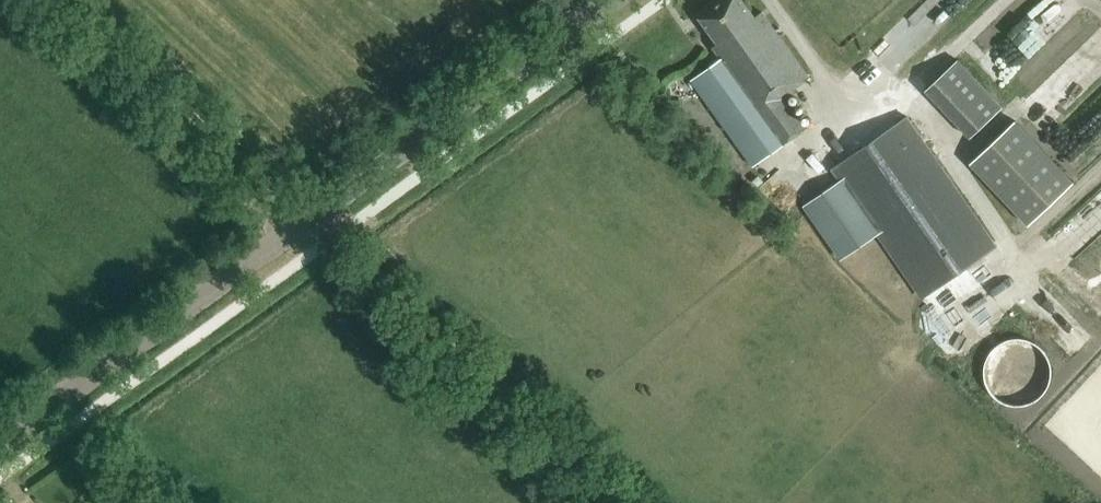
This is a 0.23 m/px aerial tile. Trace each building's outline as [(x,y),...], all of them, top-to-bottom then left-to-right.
[(741,0),(726,0),(699,19),(717,45),(713,48),(721,60),(692,80),(753,167),(807,129),(787,100),(797,93),(794,90),(809,79),(763,13),(755,19),(741,0)] [(971,138),(1003,108),(958,60),(926,90),(971,138)] [(1029,103),(1053,124),(1086,88),(1061,67),(1029,103)] [(923,297),(951,278),(996,247),(907,119),(834,169),(842,180),(879,234),(923,297)] [(1028,226),(1074,183),(1016,121),(970,164),(1028,226)] [(879,234),(842,180),(803,207),(840,261),(879,234)] [(1018,406),(1026,405),(1034,402),(1042,397),(1048,389),(1051,380),(1052,371),(1051,363),(1048,355),(1043,349),(1036,343),(1028,340),(1018,338),(1009,340),(1000,343),(993,349),(989,355),(986,362),(984,371),(985,380),(989,389),(995,397),(1002,402),(1010,405),(1018,406)]
